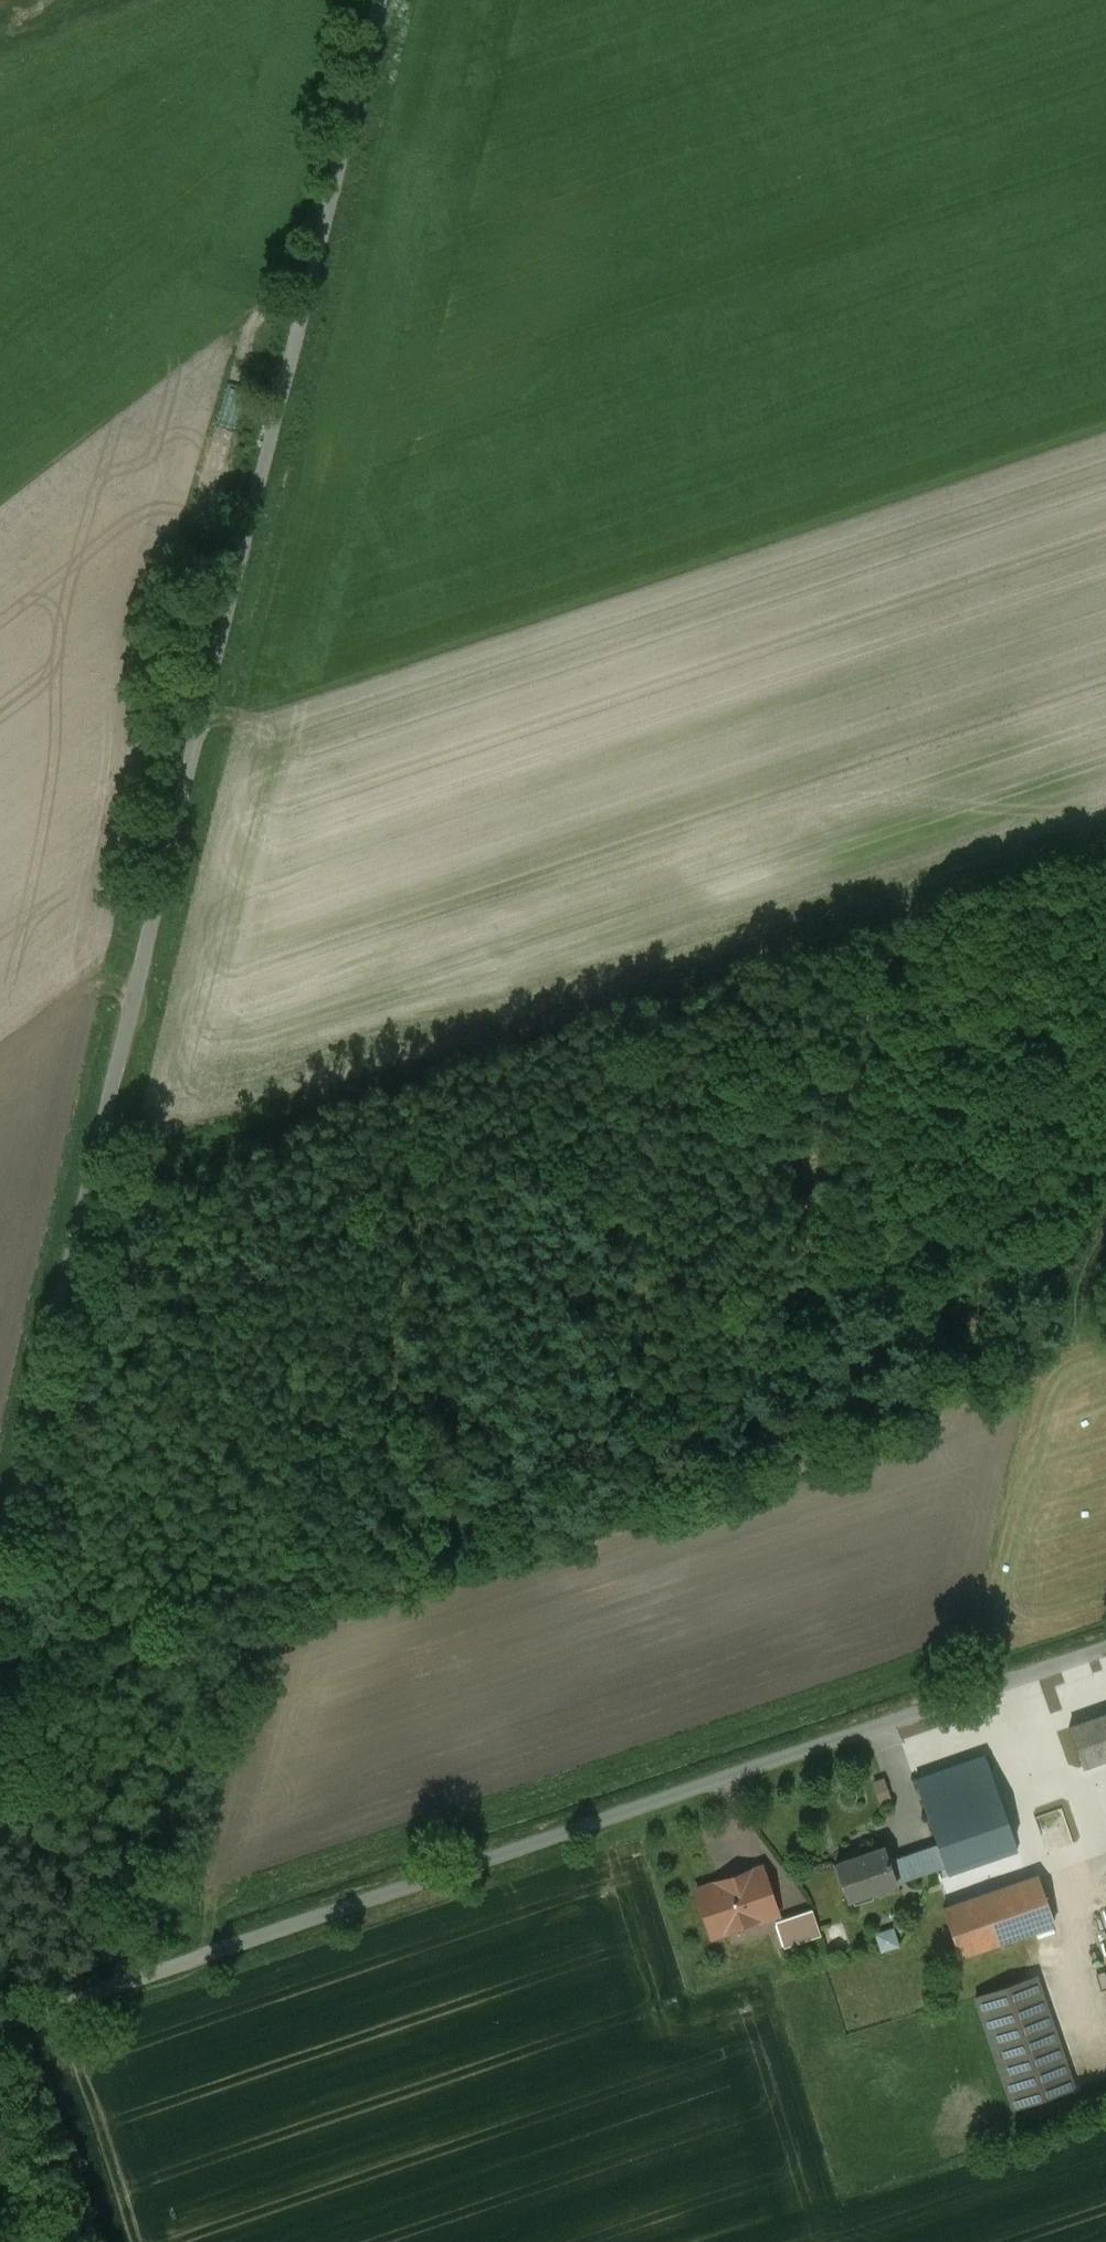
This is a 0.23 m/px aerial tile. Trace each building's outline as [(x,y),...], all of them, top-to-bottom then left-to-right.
[(1070,1725),(1086,1770),(1105,1763),(1105,1712),(1070,1725)] [(937,1844),(945,1866),(947,1872),(1019,1848),(984,1754),(913,1780),(937,1844)] [(945,1866),(937,1844),(890,1860),(897,1882),(945,1866)] [(897,1882),(890,1860),(883,1848),(837,1863),(849,1898),(897,1882)] [(781,1916),(763,1866),(696,1891),(713,1938),(781,1916)] [(1057,1921),(1041,1876),(944,1909),(960,1956),(1045,1926),(1096,2072),(1105,2068),(1105,1904),(1057,1921)] [(792,1944),(829,1932),(821,1905),(784,1917),(792,1944)] [(888,1948),(907,1942),(900,1923),(882,1930),(888,1948)] [(1075,2089),(1037,1976),(976,1997),(1014,2109),(1075,2089)]
